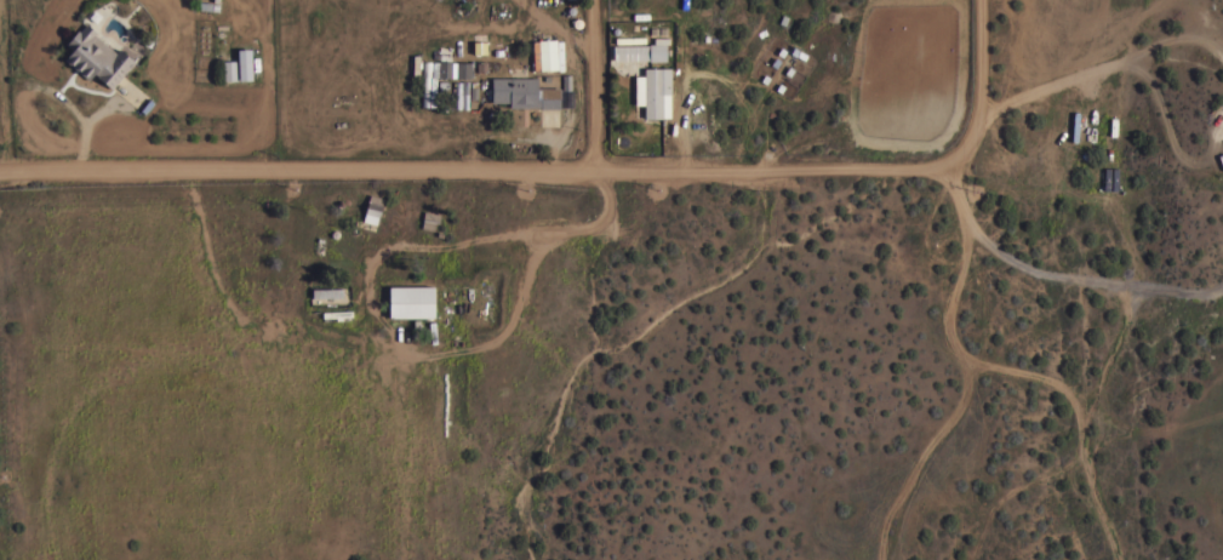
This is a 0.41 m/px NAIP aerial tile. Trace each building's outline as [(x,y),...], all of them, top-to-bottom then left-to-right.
[(135,61),(133,62),(133,63),(128,69),(127,69),(112,87),(96,74),(97,74),(95,72),(88,79),(64,58),(73,48),(65,42),(78,29),(80,30),(86,23),(96,32),(95,33),(115,51),(119,47),(135,61)] [(556,70),(539,70),(538,40),(555,39),(556,70)] [(612,59),(612,45),(648,45),(648,44),(665,42),(665,59),(648,61),(648,59),(612,59)] [(252,79),(238,79),(236,48),(251,47),(252,79)] [(238,79),(223,80),(222,61),(236,59),(238,79)] [(451,76),(436,76),(435,107),(421,105),(423,61),(439,61),(451,61),(451,76)] [(470,78),(456,76),(457,61),(470,61),(470,78)] [(644,67),(670,67),(670,93),(662,93),(662,118),(645,118),(644,67)] [(559,86),(560,108),(541,108),(541,105),(528,105),(528,107),(509,107),(509,102),(492,102),(491,76),(537,76),(537,86),(559,86)] [(384,198),(377,224),(361,219),(368,193),(384,198)] [(440,213),(439,222),(435,221),(434,229),(421,227),(424,210),(440,213)] [(434,285),(434,316),(389,316),(389,286),(434,285)] [(342,288),(342,298),(312,299),(312,288),(342,288)]
